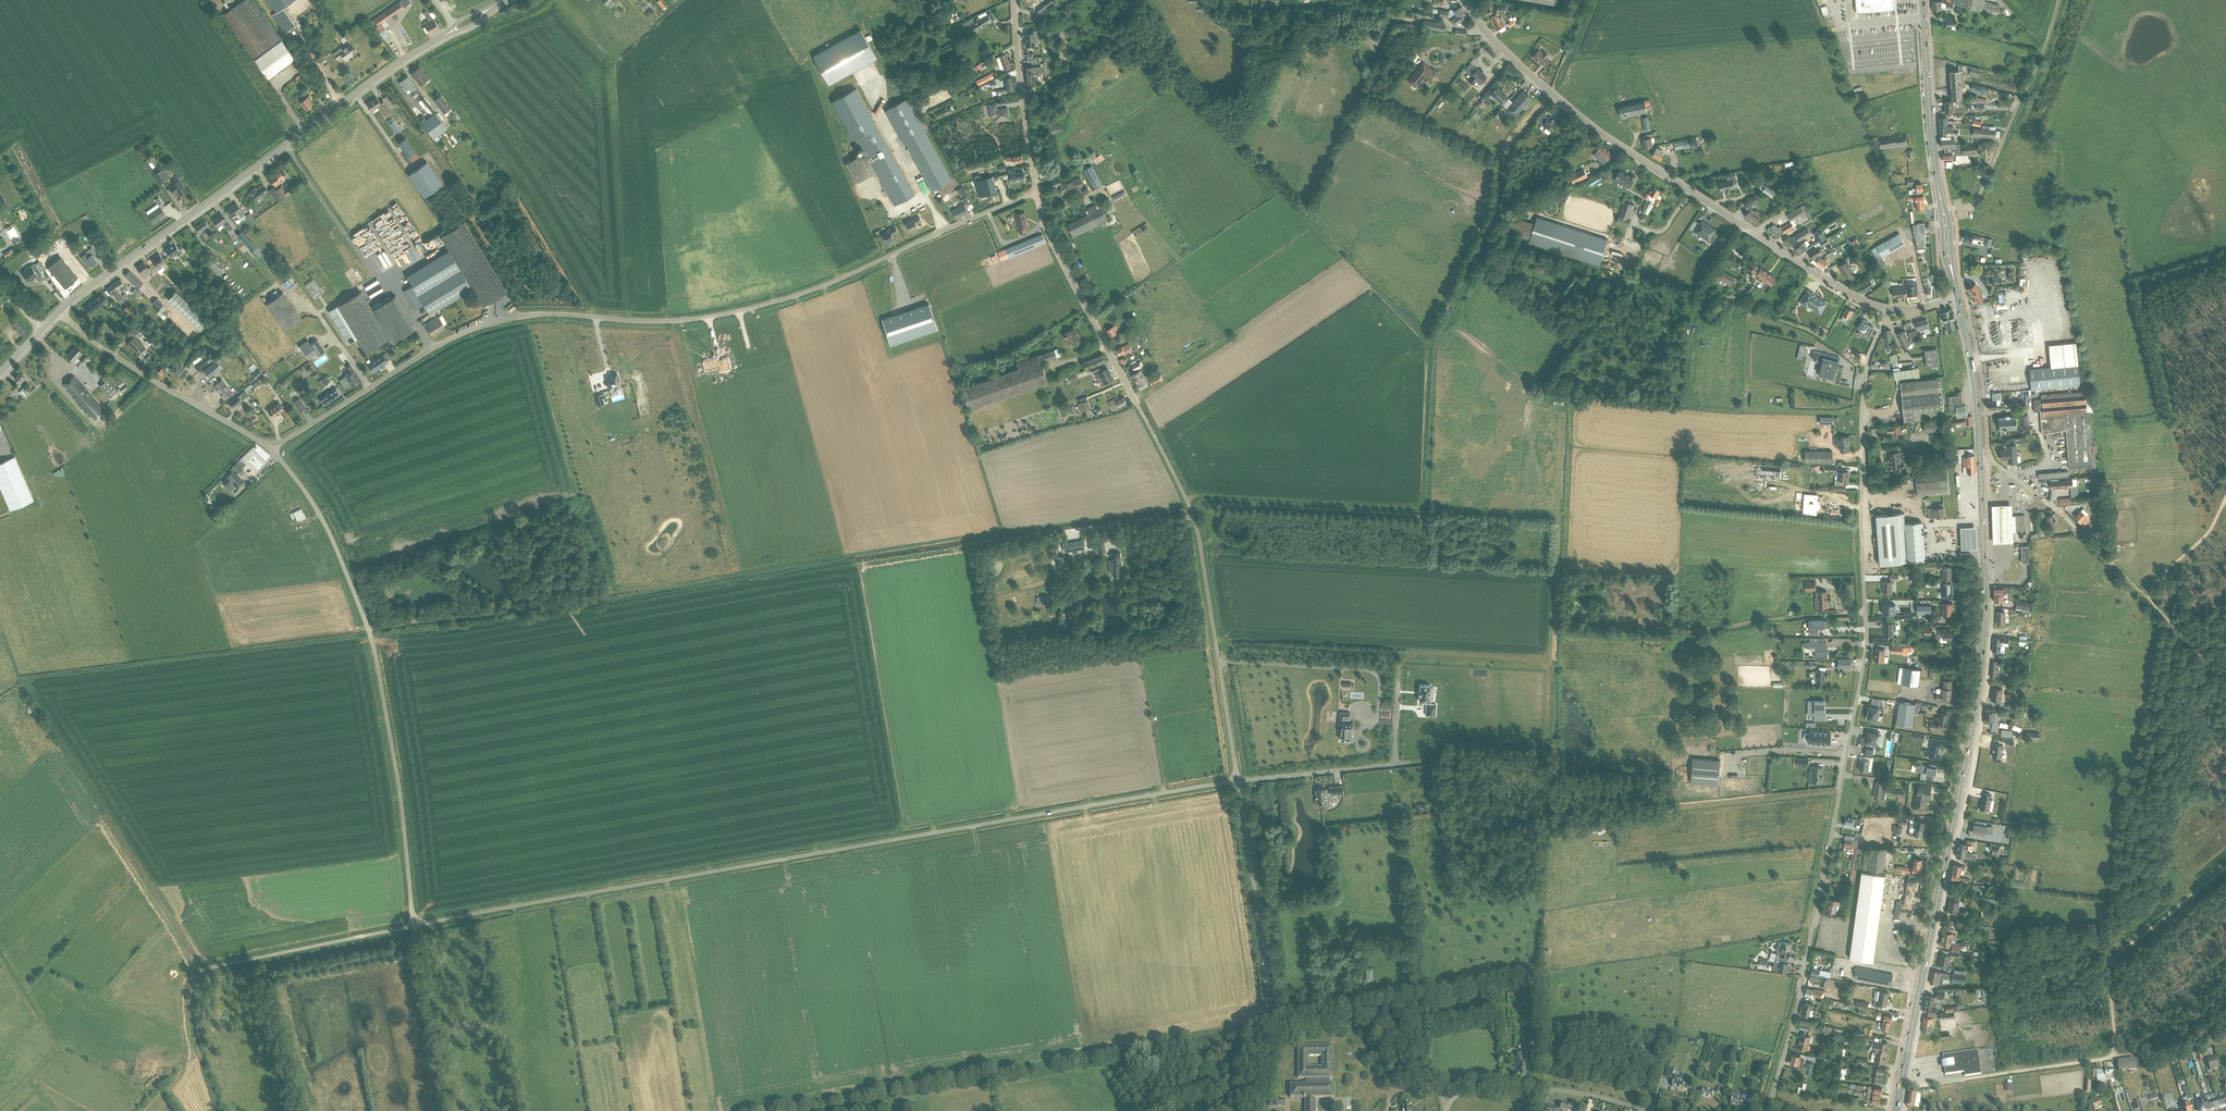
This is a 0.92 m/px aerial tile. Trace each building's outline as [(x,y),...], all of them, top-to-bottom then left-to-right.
[(253,0),(245,0),(223,15),(255,60),(268,79),(295,59),(281,41),(282,41),(253,0)] [(276,12),(272,15),(285,33),(295,26),(283,8),(294,0),(268,0),(276,12)] [(657,1),(663,8),(666,6),(661,0),(659,0),(657,1)] [(1036,9),(1039,13),(1047,8),(1048,10),(1053,6),(1051,4),(1054,2),(1057,0),(1049,0),(1036,9)] [(1857,13),(1877,11),(1894,9),(1893,0),(1856,0),(1857,13)] [(1953,3),(1998,14),(2000,5),(1984,1),(1984,0),(1947,0),(1946,1),(1953,3)] [(398,16),(396,13),(403,8),(399,2),(374,19),(378,25),(376,27),(379,31),(384,28),(381,23),(392,16),(394,19),(396,19),(398,18),(398,16)] [(1933,2),(1933,11),(1942,10),(1942,7),(1946,7),(1947,7),(1953,8),(1953,5),(1941,2),(1933,2)] [(1441,10),(1440,15),(1447,17),(1450,21),(1451,20),(1452,21),(1465,13),(1461,6),(1454,11),(1453,9),(1449,11),(1448,11),(1441,10)] [(1486,16),(1493,13),(1490,7),(1483,10),(1486,16)] [(430,34),(439,28),(434,20),(426,11),(424,13),(429,20),(424,22),(430,34)] [(966,29),(970,26),(974,32),(994,19),(990,13),(979,20),(978,18),(974,21),(972,18),(974,17),(961,25),(963,24),(966,29)] [(1465,13),(1452,21),(1455,25),(1461,21),(1463,26),(1467,23),(1464,19),(1467,17),(1468,17),(1465,13)] [(1497,14),(1491,18),(1498,30),(1504,26),(1507,25),(1504,21),(1502,17),(1499,18),(1497,14)] [(1424,21),(1422,28),(1444,32),(1445,26),(1445,24),(1424,21)] [(813,56),(829,85),(877,58),(861,29),(813,56)] [(1038,37),(1038,30),(1030,30),(1030,33),(1026,34),(1026,41),(1025,41),(1026,47),(1036,46),(1035,37),(1038,37)] [(1565,42),(1563,47),(1566,48),(1569,47),(1572,38),(1570,37),(1567,43),(1565,42)] [(1050,45),(1053,52),(1055,51),(1057,56),(1061,55),(1056,43),(1050,45)] [(346,60),(357,52),(354,48),(351,44),(343,50),(341,48),(333,54),(337,60),(343,56),(346,60)] [(1419,45),(1413,52),(1422,59),(1428,51),(1419,45)] [(1539,50),(1532,57),(1541,65),(1542,64),(1546,67),(1550,61),(1547,59),(1550,55),(1544,51),(1542,53),(1539,50)] [(1006,54),(1000,56),(997,57),(997,59),(1000,69),(1002,70),(1011,66),(1006,54)] [(1419,68),(1408,81),(1416,87),(1420,82),(1418,81),(1422,75),(1427,79),(1427,80),(1427,81),(1427,82),(1427,83),(1428,83),(1428,84),(1429,84),(1430,84),(1431,84),(1432,83),(1436,78),(1439,73),(1434,69),(1433,71),(1428,67),(1429,67),(1424,63),(1421,66),(1422,67),(1421,69),(1419,68)] [(1474,86),(1477,83),(1480,86),(1487,78),(1483,73),(1485,71),(1482,69),(1480,71),(1478,69),(1477,69),(1471,64),(1465,70),(1471,76),(1467,80),(1474,86)] [(1960,82),(1965,82),(1964,76),(1965,76),(1965,74),(1966,74),(1966,76),(1969,76),(1969,74),(1979,76),(1980,69),(1959,64),(1959,66),(1964,65),(1964,71),(1960,71),(1951,71),(1951,87),(1960,87),(1960,82)] [(420,84),(429,78),(426,74),(425,75),(420,68),(412,73),(420,84)] [(1041,72),(1035,73),(1035,74),(1027,74),(1028,83),(1038,83),(1037,75),(1041,75),(1041,73),(1041,72)] [(979,86),(991,80),(989,76),(977,82),(979,86)] [(408,94),(411,92),(416,89),(407,77),(400,83),(406,91),(408,94)] [(1013,77),(1005,78),(1007,89),(996,91),(997,94),(1001,94),(1008,93),(1007,91),(1015,90),(1013,77)] [(1965,82),(1960,82),(1960,87),(1951,87),(1952,99),(1963,99),(1962,87),(1965,87),(1965,82)] [(1496,100),(1503,105),(1509,99),(1506,96),(1507,95),(1497,86),(1495,89),(1494,89),(1493,90),(1493,91),(1491,93),(1497,99),(1496,100)] [(857,138),(865,153),(846,163),(857,183),(876,172),(895,206),(915,194),(857,89),(833,102),(854,140),(857,138)] [(1506,110),(1516,118),(1525,107),(1526,108),(1528,106),(1527,105),(1533,99),(1529,95),(1529,94),(1528,93),(1527,94),(1523,90),(1506,110)] [(438,104),(444,113),(452,107),(442,94),(435,100),(438,104)] [(310,102),(313,100),(310,96),(301,102),(306,110),(312,105),(310,102)] [(384,116),(391,111),(382,99),(379,101),(376,97),(366,104),(371,112),(378,107),(384,116)] [(952,180),(925,132),(927,131),(908,97),(886,110),(904,144),(906,143),(909,148),(911,152),(933,190),(952,180)] [(1645,100),(1619,106),(1622,118),(1648,112),(1645,100)] [(1954,113),(1954,102),(1945,101),(1945,113),(1954,113)] [(1007,115),(1009,115),(1008,108),(997,110),(996,104),(989,105),(991,118),(995,117),(996,121),(1007,120),(1007,115)] [(452,107),(444,113),(447,116),(454,111),(452,107)] [(951,107),(936,114),(938,118),(953,111),(951,107)] [(1476,111),(1472,116),(1476,120),(1480,115),(1476,111)] [(434,138),(447,129),(435,114),(422,123),(434,138)] [(1551,134),(1557,126),(1553,122),(1555,120),(1550,116),(1549,118),(1548,118),(1543,125),(1551,131),(1550,133),(1551,134)] [(1650,119),(1649,120),(1648,117),(1643,118),(1645,130),(1651,129),(1650,124),(1651,124),(1650,119)] [(1950,125),(1954,125),(1956,125),(1956,121),(1948,121),(1948,117),(1939,118),(1939,127),(1946,127),(1946,125),(1950,125)] [(396,133),(400,130),(392,119),(388,122),(396,133)] [(1048,126),(1049,134),(1062,132),(1061,124),(1048,126)] [(1954,131),(1954,125),(1950,125),(1946,125),(1946,127),(1939,127),(1940,127),(1941,135),(1946,135),(1946,132),(1954,131)] [(2001,131),(2000,131),(1974,129),(1973,135),(2000,137),(2001,131)] [(1946,135),(1941,135),(1940,135),(1940,136),(1941,136),(1941,139),(1942,147),(1948,147),(1955,147),(1955,132),(1946,132),(1946,135)] [(1645,135),(1646,139),(1642,140),(1644,148),(1653,146),(1652,138),(1651,134),(1645,135)] [(1906,135),(1878,139),(1878,136),(1873,137),(1874,142),(1875,147),(1877,147),(1878,149),(1881,148),(1881,149),(1907,145),(1906,135)] [(419,158),(415,153),(406,138),(399,143),(408,157),(412,162),(419,158)] [(1691,140),(1674,143),(1676,150),(1693,146),(1691,140)] [(1945,155),(1944,155),(1944,161),(1953,161),(1953,160),(1957,160),(1956,156),(1959,156),(1959,155),(1979,154),(1979,144),(1961,145),(1961,146),(1955,147),(1948,147),(1944,147),(1945,155)] [(1608,159),(1613,153),(1602,146),(1595,155),(1601,160),(1604,163),(1608,159)] [(1655,149),(1651,154),(1661,160),(1664,154),(1663,154),(1661,152),(1662,150),(1658,147),(1656,150),(1655,149)] [(1540,158),(1550,153),(1549,149),(1538,154),(1540,158)] [(425,197),(443,185),(427,162),(409,175),(425,197)] [(1095,189),(1102,185),(1093,166),(1085,170),(1095,189)] [(154,175),(161,184),(170,178),(163,168),(158,172),(155,174),(154,175)] [(1570,175),(1574,183),(1575,183),(1574,183),(1588,176),(1588,177),(1588,176),(1585,170),(1584,168),(1584,169),(1583,169),(1577,172),(1571,175),(1570,175)] [(1620,170),(1615,180),(1620,182),(1618,185),(1622,187),(1623,184),(1630,188),(1637,177),(1632,174),(1631,176),(1620,170)] [(270,179),(275,187),(282,182),(280,179),(284,176),(281,171),(270,179)] [(1015,171),(1010,172),(1011,176),(1012,182),(1017,181),(1017,179),(1025,177),(1024,171),(1016,173),(1015,171)] [(1727,180),(1719,182),(1721,191),(1726,190),(1726,191),(1732,190),(1731,189),(1735,188),(1738,188),(1737,184),(1735,175),(1732,175),(1727,176),(1727,180)] [(992,176),(975,181),(976,187),(977,191),(979,197),(980,197),(986,195),(997,192),(992,176)] [(1082,190),(1081,187),(1083,186),(1081,179),(1060,186),(1063,193),(1075,189),(1076,192),(1078,193),(1081,192),(1082,190)] [(1637,179),(1634,183),(1640,188),(1643,184),(1637,179)] [(177,191),(180,195),(187,190),(180,180),(173,184),(174,186),(170,188),(174,194),(177,191)] [(1776,192),(1766,186),(1763,183),(1759,188),(1763,191),(1772,197),(1771,199),(1775,201),(1777,198),(1773,196),(1776,192)] [(1913,188),(1913,189),(1909,190),(1910,194),(1914,194),(1914,195),(1918,195),(1918,193),(1922,193),(1921,191),(1923,191),(1922,183),(1916,184),(1917,188),(1913,188)] [(258,200),(268,191),(264,185),(256,190),(255,189),(251,192),(254,195),(254,197),(255,199),(257,198),(258,200)] [(277,190),(283,199),(291,193),(287,188),(285,189),(282,186),(277,190)] [(966,195),(964,191),(962,187),(957,190),(960,194),(961,197),(959,198),(961,201),(964,200),(965,203),(969,202),(966,195)] [(269,191),(278,202),(282,199),(273,188),(269,191)] [(1648,193),(1645,198),(1648,200),(1651,195),(1658,199),(1655,205),(1658,206),(1661,200),(1662,198),(1662,195),(1660,194),(1661,191),(1655,188),(1653,192),(1651,191),(1650,193),(1648,193)] [(1116,201),(1128,195),(1125,190),(1113,195),(1116,201)] [(1924,196),(1911,197),(1908,197),(1908,201),(1916,200),(1917,209),(1925,208),(1924,196)] [(148,215),(150,219),(153,223),(157,220),(159,218),(161,217),(163,216),(165,214),(164,212),(162,209),(164,207),(165,206),(163,202),(159,197),(157,199),(155,200),(156,200),(158,204),(159,206),(160,207),(149,215),(148,215)] [(1751,199),(1744,205),(1748,209),(1755,203),(1757,202),(1753,197),(1751,199)] [(169,210),(176,206),(172,201),(165,205),(169,210)] [(1629,226),(1635,206),(1624,202),(1618,222),(1629,226)] [(236,203),(227,209),(233,217),(237,214),(238,213),(241,216),(245,214),(236,203)] [(1073,237),(1108,221),(1099,203),(1084,210),(1086,215),(1067,225),(1073,237)] [(956,219),(968,213),(964,204),(959,206),(960,207),(953,210),(956,219)] [(1783,231),(1785,233),(1803,223),(1810,219),(1812,217),(1805,205),(1787,216),(1791,223),(1783,228),(1781,227),(1779,228),(1774,225),(1772,228),(1770,227),(1768,230),(1778,238),(1783,231)] [(1755,211),(1751,208),(1745,216),(1749,219),(1755,223),(1761,215),(1755,211)] [(250,213),(246,215),(252,223),(254,222),(252,220),(254,219),(250,213)] [(1026,232),(1024,228),(1027,227),(1025,219),(1026,219),(1025,213),(1016,215),(1019,229),(1020,234),(1026,232)] [(230,231),(233,228),(222,214),(213,220),(218,227),(224,223),(230,231)] [(914,220),(907,224),(910,231),(918,228),(916,224),(921,222),(918,216),(913,219),(914,220)] [(1512,216),(1507,231),(1529,239),(1534,223),(1512,216)] [(1608,239),(1537,217),(1529,243),(1599,265),(1608,239)] [(484,218),(478,221),(481,226),(487,223),(484,218)] [(1709,241),(1716,230),(1702,220),(1695,232),(1709,241)] [(205,221),(195,228),(199,234),(200,233),(201,235),(206,231),(210,228),(205,221)] [(484,306),(507,292),(464,222),(441,237),(449,250),(407,276),(413,286),(404,291),(416,309),(424,304),(430,314),(435,311),(472,288),(484,306)] [(1917,223),(1917,224),(1913,224),(1914,232),(1915,237),(1916,237),(1917,245),(1918,245),(1918,249),(1925,248),(1924,244),(1925,244),(1925,241),(1925,239),(1924,235),(1925,234),(1924,223),(1917,223)] [(13,244),(22,239),(14,226),(6,230),(13,244)] [(888,232),(883,234),(887,242),(894,239),(893,235),(898,232),(896,227),(890,230),(889,228),(886,230),(888,232)] [(1802,240),(1812,234),(1808,228),(1794,237),(1793,236),(1791,238),(1788,236),(1784,242),(1791,247),(1794,243),(1795,244),(1797,241),(1798,242),(1802,239),(1802,240)] [(257,248),(242,232),(238,235),(253,251),(257,248)] [(1807,240),(1805,242),(1804,242),(1796,250),(1800,255),(1806,249),(1806,250),(1820,242),(1826,238),(1822,232),(1815,236),(1818,240),(1815,242),(1815,241),(1810,244),(1807,240)] [(1984,241),(1985,238),(1973,235),(1974,235),(1965,233),(1964,239),(1972,241),(1973,239),(1984,241)] [(1011,247),(1014,256),(1015,256),(1036,247),(1046,243),(1044,238),(1043,234),(1032,238),(1011,247)] [(1905,244),(1900,234),(1872,249),(1883,268),(1888,266),(1883,256),(1905,244)] [(1829,243),(1826,238),(1820,242),(1823,247),(1829,243)] [(175,243),(166,250),(171,258),(177,253),(179,255),(182,253),(181,251),(184,249),(182,246),(179,249),(178,246),(175,243)] [(81,257),(83,260),(85,263),(86,262),(87,262),(88,263),(89,265),(90,266),(92,264),(95,263),(97,261),(94,257),(93,256),(95,254),(97,253),(94,249),(92,247),(90,249),(87,251),(87,252),(88,252),(83,256),(81,257)] [(1821,250),(1819,248),(1816,250),(1815,249),(1809,253),(1813,259),(1819,255),(1820,256),(1827,252),(1824,248),(1821,250)] [(998,252),(998,253),(1000,258),(1001,261),(1009,258),(1005,249),(998,252)] [(1821,258),(1817,264),(1824,268),(1828,262),(1827,262),(1829,259),(1830,258),(1831,257),(1834,255),(1833,252),(1827,255),(1826,257),(1824,260),(1821,258)] [(159,254),(151,260),(157,268),(156,268),(158,270),(163,267),(161,264),(165,262),(159,254)] [(65,288),(78,278),(61,257),(48,267),(65,288)] [(214,261),(210,266),(220,275),(224,270),(214,261)] [(1854,265),(1851,267),(1848,262),(1838,267),(1840,271),(1841,270),(1845,277),(1854,272),(1854,273),(1857,271),(1857,270),(1857,269),(1856,267),(1856,266),(1855,266),(1854,265)] [(29,281),(42,273),(35,263),(23,272),(29,281)] [(144,263),(137,268),(142,274),(144,277),(147,275),(152,272),(149,268),(148,269),(144,263)] [(1536,273),(1545,269),(1543,263),(1534,267),(1536,273)] [(1772,286),(1777,278),(1762,267),(1761,268),(1756,264),(1751,271),(1757,275),(1756,275),(1772,286)] [(1727,285),(1733,288),(1738,279),(1721,269),(1714,280),(1726,287),(1727,285)] [(129,271),(125,276),(139,289),(143,284),(129,271)] [(1908,295),(1918,295),(1917,282),(1916,282),(1916,277),(1907,278),(1907,283),(1906,283),(1908,295)] [(121,279),(114,284),(120,292),(122,291),(123,292),(125,291),(124,289),(126,287),(121,279)] [(316,298),(324,292),(315,279),(307,285),(316,298)] [(373,297),(385,289),(378,279),(366,288),(373,297)] [(1871,281),(1859,288),(1863,293),(1874,286),(1872,283),(1871,281)] [(1976,284),(1976,283),(1968,288),(1969,289),(1971,291),(1971,292),(1973,295),(1973,296),(1974,295),(1976,298),(1975,299),(1974,300),(1975,302),(1978,301),(1978,302),(1984,298),(1982,295),(1983,294),(1982,294),(1980,291),(1981,291),(1980,290),(1980,291),(1978,288),(1978,287),(1976,284)] [(113,292),(115,295),(119,301),(124,298),(120,292),(114,284),(107,289),(111,294),(113,292)] [(1894,297),(1906,296),(1905,287),(1893,288),(1894,297)] [(142,295),(140,293),(136,288),(133,291),(137,296),(136,297),(138,299),(142,295)] [(1820,313),(1827,304),(1814,296),(1815,295),(1808,290),(1801,302),(1808,307),(1808,306),(1820,313)] [(207,321),(176,291),(168,299),(200,329),(207,321)] [(286,331),(302,319),(283,292),(266,304),(286,331)] [(338,306),(328,311),(348,344),(358,338),(366,352),(385,341),(388,346),(416,329),(395,295),(372,310),(361,292),(338,306)] [(103,293),(84,308),(90,315),(109,300),(103,293)] [(157,298),(153,303),(163,312),(167,308),(157,298)] [(891,345),(938,329),(930,303),(883,319),(891,345)] [(127,305),(124,309),(134,319),(137,315),(127,305)] [(1843,315),(1841,320),(1846,322),(1848,318),(1849,318),(1853,310),(1847,307),(1843,315)] [(1944,312),(1942,313),(1943,316),(1945,322),(1948,331),(1956,329),(1953,320),(1955,319),(1954,313),(1952,314),(1951,310),(1950,311),(1949,310),(1944,311),(1944,312)] [(438,330),(444,326),(438,317),(426,324),(426,323),(423,325),(427,331),(429,329),(431,333),(437,329),(438,330)] [(22,337),(28,332),(18,318),(12,323),(22,337)] [(1864,319),(1858,329),(1865,333),(1863,336),(1869,339),(1874,329),(1869,326),(1870,325),(1867,324),(1869,321),(1864,319)] [(1924,333),(1930,331),(1927,320),(1915,323),(1918,331),(1923,330),(1924,333)] [(1115,325),(1107,330),(1110,337),(1117,334),(1115,331),(1118,330),(1115,325)] [(1070,343),(1071,343),(1071,344),(1075,342),(1075,341),(1079,339),(1074,328),(1065,332),(1065,333),(1063,334),(1065,339),(1067,338),(1070,343)] [(1916,330),(1908,332),(1910,340),(1922,337),(1921,332),(1917,333),(1916,330)] [(1905,331),(1900,334),(1903,340),(1901,341),(1904,347),(1912,343),(1911,341),(1909,341),(1905,331)] [(146,348),(143,345),(143,344),(134,336),(135,335),(132,332),(126,338),(129,341),(127,344),(131,347),(131,346),(137,351),(138,350),(141,353),(146,348)] [(308,340),(299,346),(309,360),(317,354),(318,355),(325,351),(317,340),(311,344),(308,340)] [(753,352),(747,353),(748,353),(750,362),(755,361),(755,360),(755,361),(754,358),(772,353),(769,343),(764,344),(761,345),(756,347),(757,352),(753,353),(753,352)] [(1129,344),(1117,350),(1115,351),(1118,356),(1123,354),(1124,355),(1133,351),(1129,344)] [(1804,355),(1806,346),(1800,344),(1798,354),(1804,355)] [(89,358),(82,352),(76,346),(68,356),(74,361),(78,357),(79,358),(85,363),(89,358)] [(1937,346),(1925,347),(1927,364),(1939,363),(1937,346)] [(1041,363),(1061,356),(1058,348),(1017,363),(1019,369),(962,388),(969,409),(1048,382),(1041,363)] [(148,361),(153,357),(148,351),(143,355),(148,361)] [(1812,355),(1812,356),(1812,357),(1813,355),(1813,354),(1817,355),(1817,357),(1822,358),(1823,358),(1822,359),(1821,365),(1822,366),(1822,370),(1821,373),(1820,375),(1821,376),(1822,376),(1825,377),(1827,377),(1831,378),(1832,378),(1833,379),(1834,379),(1833,379),(1834,379),(1835,375),(1836,371),(1835,371),(1836,369),(1836,367),(1837,368),(1839,362),(1840,357),(1822,353),(1813,351),(1812,355)] [(387,353),(379,357),(368,364),(373,372),(384,365),(383,364),(387,362),(391,359),(387,353)] [(209,354),(195,365),(198,370),(213,360),(209,354)] [(1894,362),(1893,363),(1894,371),(1894,373),(1895,380),(1900,379),(1916,377),(1920,377),(1919,368),(1914,369),(1900,370),(1898,354),(1897,354),(1893,354),(1894,362)] [(1086,369),(1105,362),(1102,355),(1083,362),(1086,369)] [(704,361),(706,370),(719,367),(721,371),(730,368),(728,358),(722,359),(722,360),(718,361),(717,357),(713,359),(708,360),(704,361)] [(217,360),(203,371),(209,378),(223,367),(217,360)] [(1132,366),(1134,370),(1141,367),(1139,362),(1132,366)] [(176,363),(170,369),(178,377),(184,370),(176,363)] [(345,376),(340,380),(343,385),(347,382),(349,386),(351,385),(353,387),(362,381),(349,364),(346,366),(350,372),(345,375),(345,376)] [(738,364),(733,365),(736,375),(737,374),(737,377),(739,382),(743,381),(741,373),(738,364)] [(2081,385),(2079,364),(2067,365),(2055,366),(2051,367),(2039,368),(2029,369),(2030,374),(2031,385),(2031,390),(2036,389),(2041,389),(2057,387),(2069,386),(2081,385)] [(1063,376),(1077,371),(1075,365),(1061,371),(1063,376)] [(162,377),(166,372),(161,368),(157,373),(162,377)] [(1099,373),(1105,384),(1114,380),(1107,368),(1099,373)] [(1138,387),(1146,382),(1140,371),(1132,375),(1138,387)] [(20,383),(26,378),(20,373),(15,378),(20,383)] [(95,420),(105,411),(73,375),(64,385),(95,420)] [(620,381),(618,375),(612,376),(611,376),(612,377),(611,378),(608,378),(608,379),(608,381),(609,382),(610,386),(610,389),(610,390),(611,390),(611,389),(614,388),(615,388),(615,389),(619,388),(621,388),(620,381)] [(326,376),(322,379),(326,384),(332,380),(330,376),(327,377),(326,376)] [(1939,404),(1943,404),(1941,377),(1937,377),(1937,378),(1901,382),(1905,421),(1923,419),(1941,417),(1939,404)] [(109,379),(100,386),(111,398),(115,394),(119,390),(109,379)] [(213,386),(224,399),(233,392),(222,379),(213,386)] [(280,384),(283,388),(289,384),(286,380),(280,384)] [(2095,467),(2093,445),(2096,445),(2096,440),(2093,440),(2092,427),(2092,422),(2091,412),(2092,412),(2090,383),(2088,383),(2081,384),(2081,388),(2085,387),(2085,392),(2042,395),(2042,400),(2034,401),(2035,412),(2040,411),(2042,434),(2066,430),(2069,469),(2095,467)] [(1884,393),(1884,395),(1893,394),(1893,385),(1879,386),(1880,393),(1884,393)] [(119,390),(115,394),(117,396),(117,395),(121,392),(121,393),(123,392),(126,389),(128,388),(127,386),(122,390),(121,390),(120,391),(119,390)] [(24,397),(29,392),(24,388),(20,392),(24,397)] [(324,405),(340,394),(335,388),(331,391),(332,392),(321,400),(324,405)] [(1954,396),(1948,396),(1949,407),(1962,406),(1963,406),(1962,391),(1959,392),(1954,396)] [(2000,393),(1992,393),(1993,401),(1988,402),(1988,409),(2004,408),(2004,405),(2001,405),(2000,399),(2001,399),(2000,393)] [(597,403),(598,406),(600,406),(604,405),(602,394),(595,396),(597,403)] [(238,395),(230,402),(233,407),(236,405),(237,407),(240,404),(239,403),(242,400),(240,398),(238,395)] [(1080,399),(1081,403),(1078,403),(1080,412),(1090,410),(1088,401),(1087,396),(1080,399)] [(1113,405),(1115,409),(1126,403),(1123,397),(1119,399),(1118,397),(1108,402),(1110,406),(1113,405)] [(306,407),(300,398),(295,402),(301,411),(306,407)] [(267,410),(273,418),(280,412),(284,418),(289,414),(285,408),(284,409),(279,401),(267,410)] [(1963,406),(1962,406),(1949,407),(1950,412),(1953,411),(1953,409),(1957,409),(1958,416),(1965,415),(1967,415),(1967,414),(1967,413),(1967,411),(1966,411),(1966,405),(1963,406)] [(1965,417),(1952,420),(1953,425),(1966,423),(1966,425),(1973,424),(1972,416),(1965,417)] [(2007,427),(2017,426),(2016,417),(2010,417),(2010,416),(2006,416),(2006,417),(1999,418),(2000,429),(2004,429),(2005,430),(2007,427),(2006,427),(2007,427)] [(2029,426),(2028,416),(2020,417),(2022,427),(2029,426)] [(1931,421),(1924,422),(1925,432),(1943,429),(1941,419),(1931,421)] [(1905,438),(1908,438),(1907,434),(1906,429),(1899,430),(1899,427),(1886,428),(1887,433),(1892,432),(1893,434),(1894,434),(1895,437),(1905,436),(1905,438)] [(1850,451),(1849,437),(1834,437),(1835,446),(1841,446),(1841,452),(1850,451)] [(2020,456),(2017,456),(2016,445),(2007,446),(2008,449),(2001,450),(2002,460),(2008,459),(2008,462),(2021,462),(2020,456)] [(1964,473),(1975,473),(1975,454),(1974,449),(1954,450),(1954,462),(1964,462),(1964,473)] [(1833,452),(1805,451),(1805,462),(1833,463),(1833,452)] [(1895,472),(1905,471),(1905,466),(1901,466),(1899,453),(1890,454),(1890,458),(1891,458),(1892,468),(1895,467),(1895,472)] [(34,500),(15,457),(0,464),(0,487),(10,511),(34,500)] [(238,472),(246,464),(240,459),(233,467),(238,472)] [(1747,474),(1755,475),(1756,465),(1747,464),(1747,469),(1748,469),(1747,474)] [(1918,496),(1950,493),(1947,466),(1932,468),(1933,474),(1916,475),(1918,496)] [(2039,479),(2068,476),(2068,470),(2038,472),(2039,479)] [(233,471),(223,482),(227,486),(232,491),(237,486),(243,480),(233,471)] [(1848,471),(1837,471),(1837,476),(1838,476),(1838,480),(1835,480),(1835,485),(1832,485),(1831,491),(1846,491),(1846,484),(1849,484),(1849,476),(1848,476),(1848,471)] [(2072,480),(2050,482),(2051,488),(2070,487),(2077,486),(2077,479),(2072,479),(2072,480)] [(1820,510),(1821,501),(1818,501),(1818,495),(1804,494),(1804,500),(1806,500),(1805,509),(1803,509),(1796,508),(1795,514),(1803,515),(1817,516),(1817,510),(1820,510)] [(2094,501),(2094,505),(2099,505),(2105,504),(2106,504),(2106,497),(2093,497),(2094,498),(2094,501)] [(213,503),(210,505),(216,511),(219,508),(213,503)] [(1930,518),(1945,516),(1943,503),(1938,504),(1938,508),(1929,509),(1930,518)] [(2012,505),(1992,505),(1993,543),(2013,543),(2013,531),(2015,531),(2014,516),(2012,516),(2012,505)] [(295,512),(299,520),(307,516),(302,508),(295,512)] [(2089,522),(2086,518),(2085,517),(2086,516),(2088,514),(2083,509),(2081,511),(2075,517),(2081,523),(2084,526),(2089,522)] [(1904,513),(1876,515),(1880,564),(1925,561),(1922,522),(1905,524),(1904,513)] [(2015,531),(2026,530),(2025,515),(2014,516),(2015,531)] [(2055,518),(2053,515),(2046,519),(2052,529),(2059,525),(2057,521),(2055,518)] [(209,517),(204,523),(207,525),(212,520),(209,517)] [(1977,526),(1961,527),(1962,549),(1978,549),(1977,526)] [(1073,542),(1063,543),(1063,545),(1064,550),(1064,552),(1069,551),(1070,553),(1070,554),(1071,554),(1081,552),(1081,551),(1080,550),(1081,550),(1084,549),(1086,549),(1086,547),(1085,545),(1084,540),(1073,542)] [(1104,541),(1098,542),(1099,553),(1106,552),(1104,541)] [(2022,546),(2022,563),(2030,562),(2029,546),(2022,546)] [(1111,554),(1112,560),(1109,560),(1111,572),(1114,572),(1115,578),(1121,577),(1119,565),(1122,565),(1120,552),(1111,554)] [(1065,568),(1063,556),(1057,557),(1058,569),(1065,568)] [(1943,580),(1951,580),(1951,567),(1943,567),(1943,566),(1936,566),(1936,562),(1926,563),(1926,569),(1943,569),(1943,580)] [(1882,581),(1882,587),(1883,587),(1883,594),(1892,593),(1892,581),(1882,581)] [(1816,582),(1805,583),(1806,591),(1816,590),(1816,582)] [(1943,584),(1943,591),(1939,591),(1939,597),(1952,597),(1952,584),(1943,584)] [(1994,594),(1994,601),(2003,602),(2003,591),(2011,591),(2011,588),(2003,588),(1995,588),(1994,594)] [(1816,592),(1816,598),(1814,598),(1815,608),(1829,607),(1829,601),(1827,601),(1827,591),(1816,592)] [(1045,596),(1037,597),(1038,605),(1047,603),(1045,596)] [(2030,601),(2017,601),(2017,608),(2030,609),(2030,601)] [(1942,610),(1942,615),(1952,615),(1952,608),(1953,608),(1953,603),(1941,603),(1941,610),(1942,610)] [(1896,604),(1883,604),(1883,614),(1896,614),(1896,604)] [(1920,605),(1917,605),(1917,614),(1931,614),(1931,605),(1927,605),(1920,605)] [(2005,624),(2005,612),(1997,612),(1997,624),(2005,624)] [(1817,621),(1811,621),(1812,635),(1818,635),(1818,634),(1818,631),(1818,627),(1825,627),(1831,627),(1831,624),(1831,621),(1817,621)] [(1894,636),(1894,631),(1896,631),(1896,623),(1884,623),(1884,628),(1884,636),(1894,636)] [(1947,642),(1947,639),(1952,639),(1952,632),(1947,632),(1947,629),(1938,629),(1938,633),(1940,633),(1940,639),(1940,641),(1941,641),(1943,642),(1947,642)] [(2027,639),(2027,635),(2021,635),(2020,643),(2031,643),(2031,639),(2027,639)] [(2000,652),(2001,643),(2009,643),(2009,638),(2003,637),(2003,639),(1994,638),(1993,652),(2000,652)] [(1805,642),(1805,645),(1805,647),(1809,647),(1810,647),(1816,648),(1816,649),(1816,651),(1816,653),(1816,654),(1816,658),(1823,658),(1827,658),(1827,654),(1827,651),(1826,651),(1826,648),(1826,645),(1826,642),(1824,642),(1822,642),(1818,642),(1814,642),(1812,642),(1811,642),(1810,642),(1805,642)] [(1893,645),(1892,653),(1903,653),(1903,646),(1893,645)] [(1877,662),(1878,662),(1885,662),(1888,663),(1888,658),(1887,657),(1885,656),(1883,656),(1884,650),(1876,649),(1875,661),(1877,662)] [(1851,667),(1851,658),(1838,658),(1838,667),(1851,667)] [(1992,661),(1990,677),(1997,677),(1997,674),(1998,673),(1999,670),(1998,670),(1999,666),(2000,667),(2001,662),(1992,661)] [(1918,686),(1920,670),(1904,667),(1902,684),(1918,686)] [(1812,679),(1812,680),(1812,682),(1812,683),(1814,683),(1814,684),(1816,684),(1825,684),(1825,676),(1828,676),(1828,671),(1825,671),(1816,671),(1816,679),(1814,679),(1812,679)] [(1951,699),(1953,676),(1944,675),(1943,696),(1936,695),(1936,700),(1943,700),(1943,699),(1951,699)] [(1430,696),(1430,694),(1434,694),(1434,693),(1434,691),(1434,688),(1431,688),(1431,685),(1426,685),(1420,685),(1420,688),(1420,691),(1420,692),(1419,695),(1420,695),(1419,698),(1419,701),(1422,701),(1426,701),(1427,701),(1426,708),(1426,715),(1430,716),(1436,716),(1436,709),(1436,704),(1432,704),(1429,704),(1430,702),(1430,700),(1430,696)] [(2002,689),(1991,688),(1990,700),(2000,701),(2002,689)] [(1825,720),(1825,701),(1814,701),(1810,701),(1810,715),(1814,715),(1814,716),(1814,720),(1825,720)] [(1869,710),(1867,719),(1871,719),(1876,720),(1877,720),(1878,715),(1883,715),(1884,707),(1882,707),(1883,703),(1872,702),(1872,703),(1872,707),(1870,706),(1869,710)] [(1916,704),(1899,702),(1896,723),(1913,726),(1914,715),(1915,715),(1918,714),(1919,710),(1920,711),(1920,710),(1921,710),(1922,703),(1916,702),(1916,704)] [(1985,718),(1984,723),(1990,724),(1993,724),(1992,730),(1997,731),(2000,712),(1995,712),(1986,711),(1985,718)] [(1353,729),(1353,725),(1353,724),(1353,723),(1348,723),(1348,720),(1350,720),(1350,716),(1350,713),(1341,712),(1340,713),(1340,717),(1340,720),(1340,722),(1339,722),(1339,723),(1339,729),(1341,729),(1341,730),(1341,733),(1341,734),(1342,734),(1341,739),(1341,740),(1342,740),(1351,741),(1352,741),(1352,740),(1353,735),(1353,734),(1353,733),(1353,731),(1353,730),(1353,729)] [(1948,714),(1940,713),(1939,721),(1938,724),(1931,723),(1930,728),(1938,729),(1938,727),(1946,728),(1947,722),(1948,714)] [(1866,738),(1865,743),(1867,743),(1865,754),(1872,756),(1874,744),(1878,745),(1880,732),(1867,729),(1866,735),(1868,735),(1868,738),(1866,738)] [(1805,733),(1804,739),(1808,740),(1808,743),(1813,743),(1818,744),(1818,742),(1821,743),(1821,744),(1827,744),(1830,745),(1831,738),(1831,733),(1822,732),(1809,731),(1809,734),(1805,733)] [(1941,749),(1942,745),(1945,745),(1945,743),(1945,741),(1932,739),(1931,743),(1930,751),(1927,750),(1925,750),(1924,753),(1924,755),(1927,755),(1930,756),(1929,757),(1940,759),(1941,754),(1941,749)] [(2003,745),(1993,744),(1993,748),(1994,748),(1993,756),(2002,757),(2003,745)] [(1693,758),(1691,783),(1718,785),(1720,760),(1693,758)] [(1808,766),(1809,759),(1794,758),(1794,765),(1808,766)] [(1860,759),(1858,770),(1868,771),(1870,760),(1860,759)] [(1937,771),(1937,768),(1935,768),(1936,766),(1936,764),(1931,763),(1930,765),(1930,767),(1923,766),(1916,765),(1916,768),(1915,771),(1922,772),(1926,773),(1926,778),(1925,780),(1934,781),(1934,778),(1935,774),(1936,775),(1936,774),(1937,771)] [(1823,777),(1823,767),(1811,766),(1811,773),(1812,773),(1812,782),(1823,782),(1823,777)] [(1886,790),(1882,789),(1883,783),(1877,782),(1874,797),(1884,799),(1886,790)] [(1321,803),(1322,808),(1326,808),(1325,797),(1327,797),(1326,793),(1330,793),(1330,794),(1344,793),(1343,785),(1330,787),(1330,789),(1326,789),(1315,790),(1317,803),(1321,803)] [(1927,803),(1928,798),(1929,798),(1931,787),(1919,785),(1917,796),(1916,796),(1913,808),(1924,810),(1925,803),(1927,803)] [(1982,796),(1980,809),(1989,811),(1992,798),(1991,798),(1992,795),(1984,793),(1983,796),(1982,796)] [(1856,827),(1858,819),(1849,818),(1848,821),(1846,820),(1845,825),(1857,827),(1856,827)] [(1910,823),(1910,827),(1916,828),(1923,829),(1925,822),(1917,820),(1917,821),(1914,820),(1913,824),(1910,823)] [(1605,824),(1592,825),(1593,834),(1596,833),(1596,834),(1603,833),(1603,832),(1606,832),(1605,824)] [(1986,834),(1987,826),(1974,824),(1972,832),(1986,834)] [(1903,827),(1902,827),(1899,826),(1894,825),(1893,832),(1901,834),(1903,827)] [(1916,828),(1910,827),(1909,835),(1914,836),(1915,835),(1922,837),(1923,829),(1916,828)] [(1855,832),(1855,837),(1846,835),(1845,839),(1859,841),(1860,833),(1855,832)] [(1844,850),(1843,851),(1854,852),(1854,848),(1858,849),(1858,847),(1858,846),(1859,842),(1858,842),(1845,840),(1844,850)] [(1968,844),(1959,842),(1956,856),(1970,859),(1971,853),(1966,852),(1968,844)] [(1885,871),(1886,849),(1870,847),(1869,870),(1885,871)] [(1831,879),(1850,882),(1851,883),(1858,849),(1854,848),(1854,852),(1853,853),(1852,860),(1850,859),(1848,869),(1851,870),(1849,879),(1845,878),(1844,878),(1832,876),(1831,879)] [(1920,873),(1922,859),(1914,858),(1912,868),(1897,866),(1897,870),(1912,873),(1912,872),(1920,873)] [(1954,864),(1953,872),(1961,873),(1962,869),(1965,870),(1965,866),(1954,864)] [(1961,873),(1953,872),(1951,879),(1969,882),(1969,879),(1962,877),(1962,879),(1960,878),(1961,875),(1961,873)] [(1872,962),(1884,877),(1863,874),(1851,959),(1872,962)] [(1906,889),(1904,902),(1912,904),(1914,890),(1916,891),(1918,881),(1907,879),(1906,889)] [(2025,882),(2012,881),(2011,888),(2017,889),(2025,889),(2025,882)] [(1996,895),(1984,893),(1983,900),(1991,901),(1991,902),(1995,903),(1996,895)] [(1838,900),(1829,898),(1826,911),(1835,913),(1838,900)] [(1957,912),(1959,901),(1950,899),(1948,910),(1957,912)] [(1951,950),(1960,952),(1962,944),(1955,943),(1957,935),(1953,934),(1954,930),(1948,928),(1947,932),(1944,931),(1941,943),(1952,946),(1951,950)] [(1774,962),(1771,969),(1788,972),(1789,964),(1787,963),(1784,963),(1785,956),(1788,957),(1790,957),(1792,943),(1779,941),(1778,946),(1777,947),(1776,947),(1776,949),(1776,950),(1776,951),(1778,951),(1774,962)] [(1959,957),(1960,953),(1951,951),(1950,955),(1941,953),(1939,964),(1948,966),(1949,962),(1950,962),(1951,959),(1953,959),(1953,956),(1959,957)] [(1893,974),(1857,967),(1855,978),(1890,985),(1893,974)] [(1812,968),(1811,973),(1829,977),(1830,978),(1831,972),(1827,971),(1812,968)] [(1932,970),(1930,983),(1938,985),(1942,986),(1944,978),(1953,980),(1964,982),(1966,975),(1954,973),(1954,975),(1940,972),(1932,970)] [(1829,977),(1811,973),(1810,978),(1815,980),(1814,981),(1822,983),(1821,987),(1826,988),(1828,983),(1829,979),(1829,977)] [(1822,998),(1823,992),(1814,990),(1814,989),(1807,988),(1805,995),(1813,997),(1813,995),(1822,998)] [(1945,992),(1938,990),(1936,997),(1944,998),(1945,992)] [(1880,991),(1880,992),(1875,991),(1873,999),(1875,999),(1874,1006),(1881,1008),(1882,1005),(1887,1005),(1889,992),(1880,991)] [(1927,995),(1924,1012),(1932,1014),(1932,1013),(1936,1014),(1937,1010),(1938,1005),(1933,1005),(1935,997),(1927,995)] [(1813,1005),(1806,1003),(1802,1017),(1808,1018),(1810,1009),(1812,1009),(1813,1005)] [(1877,1015),(1877,1019),(1882,1020),(1882,1016),(1884,1016),(1883,1019),(1891,1021),(1892,1016),(1885,1014),(1885,1013),(1878,1012),(1877,1015)] [(1944,1018),(1955,1017),(1954,1012),(1939,1014),(1939,1019),(1942,1019),(1942,1020),(1944,1020),(1944,1018)] [(1933,1027),(1930,1026),(1930,1025),(1931,1022),(1933,1022),(1934,1018),(1932,1018),(1933,1014),(1928,1014),(1927,1017),(1925,1017),(1922,1032),(1929,1033),(1929,1031),(1932,1031),(1933,1027)] [(1801,1019),(1799,1028),(1809,1030),(1811,1022),(1807,1021),(1801,1019)] [(1891,1021),(1883,1019),(1883,1021),(1882,1021),(1881,1028),(1882,1028),(1890,1030),(1892,1021),(1891,1021)] [(1824,1025),(1823,1032),(1831,1034),(1833,1026),(1824,1025)] [(1865,1027),(1864,1029),(1864,1032),(1864,1034),(1872,1035),(1873,1028),(1865,1027)] [(1807,1049),(1811,1037),(1801,1034),(1798,1047),(1807,1049)] [(1536,1047),(1533,1047),(1533,1052),(1541,1052),(1541,1035),(1532,1035),(1533,1040),(1536,1039),(1536,1047)] [(1873,1048),(1873,1050),(1886,1053),(1888,1043),(1878,1041),(1875,1041),(1873,1048)] [(1316,1098),(1335,1098),(1334,1084),(1330,1084),(1330,1078),(1333,1078),(1333,1045),(1330,1045),(1323,1045),(1309,1045),(1304,1045),(1298,1045),(1298,1078),(1306,1078),(1306,1084),(1290,1084),(1290,1098),(1305,1098),(1305,1110),(1316,1110),(1316,1098)] [(1886,1053),(1873,1050),(1871,1060),(1874,1061),(1884,1063),(1886,1053)] [(1965,1076),(1982,1074),(1978,1050),(1943,1055),(1944,1062),(1945,1062),(1945,1067),(1944,1067),(1945,1075),(1964,1072),(1965,1076)] [(1519,1075),(1526,1075),(1526,1064),(1523,1064),(1523,1054),(1515,1054),(1516,1063),(1515,1063),(1515,1067),(1519,1067),(1519,1075)] [(1806,1072),(1811,1073),(1813,1064),(1808,1063),(1808,1067),(1804,1066),(1805,1060),(1800,1059),(1800,1056),(1793,1054),(1790,1063),(1798,1065),(1797,1069),(1806,1071),(1806,1072)] [(2216,1056),(2206,1058),(2210,1071),(2220,1068),(2216,1056)] [(2137,1058),(2134,1059),(2118,1061),(2119,1072),(2130,1071),(2133,1070),(2136,1070),(2139,1069),(2137,1058)] [(2199,1062),(2195,1063),(2200,1079),(2203,1077),(2199,1062)] [(1669,1067),(1666,1078),(1671,1079),(1674,1068),(1669,1067)] [(1876,1077),(1875,1082),(1882,1083),(1883,1078),(1884,1073),(1885,1068),(1877,1067),(1877,1069),(1876,1072),(1876,1073),(1876,1077)] [(2113,1069),(2105,1070),(2097,1071),(2098,1082),(2106,1080),(2114,1079),(2113,1069)] [(1673,1086),(1672,1087),(1683,1090),(1684,1088),(1689,1089),(1690,1086),(1692,1079),(1689,1078),(1688,1079),(1676,1075),(1675,1080),(1675,1079),(1673,1086)] [(1807,1091),(1808,1082),(1804,1082),(1804,1086),(1800,1085),(1799,1091),(1807,1091)] [(2187,1086),(2182,1088),(2184,1093),(2185,1093),(2187,1099),(2188,1099),(2188,1100),(2191,1099),(2187,1086)] [(1712,1099),(1714,1091),(1704,1088),(1702,1095),(1712,1099)] [(2129,1089),(2125,1090),(2129,1103),(2133,1101),(2129,1089)] [(1744,1100),(1740,1099),(1742,1094),(1730,1090),(1728,1097),(1733,1098),(1731,1104),(1742,1107),(1744,1100)] [(1909,1091),(1907,1106),(1915,1107),(1917,1094),(1920,1094),(1921,1091),(1916,1091),(1915,1093),(1909,1091)] [(2196,1097),(2196,1099),(2197,1102),(2199,1109),(2198,1109),(2198,1110),(2206,1110),(2209,1110),(2207,1104),(2205,1096),(2204,1094),(2196,1097)] [(2218,1108),(2216,1100),(2214,1094),(2210,1095),(2214,1109),(2218,1108)] [(1276,1100),(1276,1095),(1270,1095),(1269,1098),(1269,1099),(1269,1106),(1284,1106),(1284,1100),(1276,1100)] [(2210,1110),(2214,1109),(2210,1095),(2205,1096),(2207,1104),(2208,1104),(2210,1110)] [(2218,1108),(2225,1106),(2223,1097),(2216,1100),(2218,1108)] [(2101,1100),(2092,1103),(2093,1106),(2095,1110),(2097,1109),(2095,1105),(2099,1104),(2100,1106),(2102,1106),(2101,1103),(2102,1103),(2101,1100)] [(2183,1102),(2185,1110),(2186,1110),(2191,1110),(2188,1100),(2183,1102)] [(2132,1102),(2135,1110),(2140,1108),(2138,1101),(2132,1102)] [(1400,1105),(1403,1105),(1403,1110),(1412,1110),(1412,1107),(1411,1107),(1411,1103),(1400,1103),(1400,1105)]
